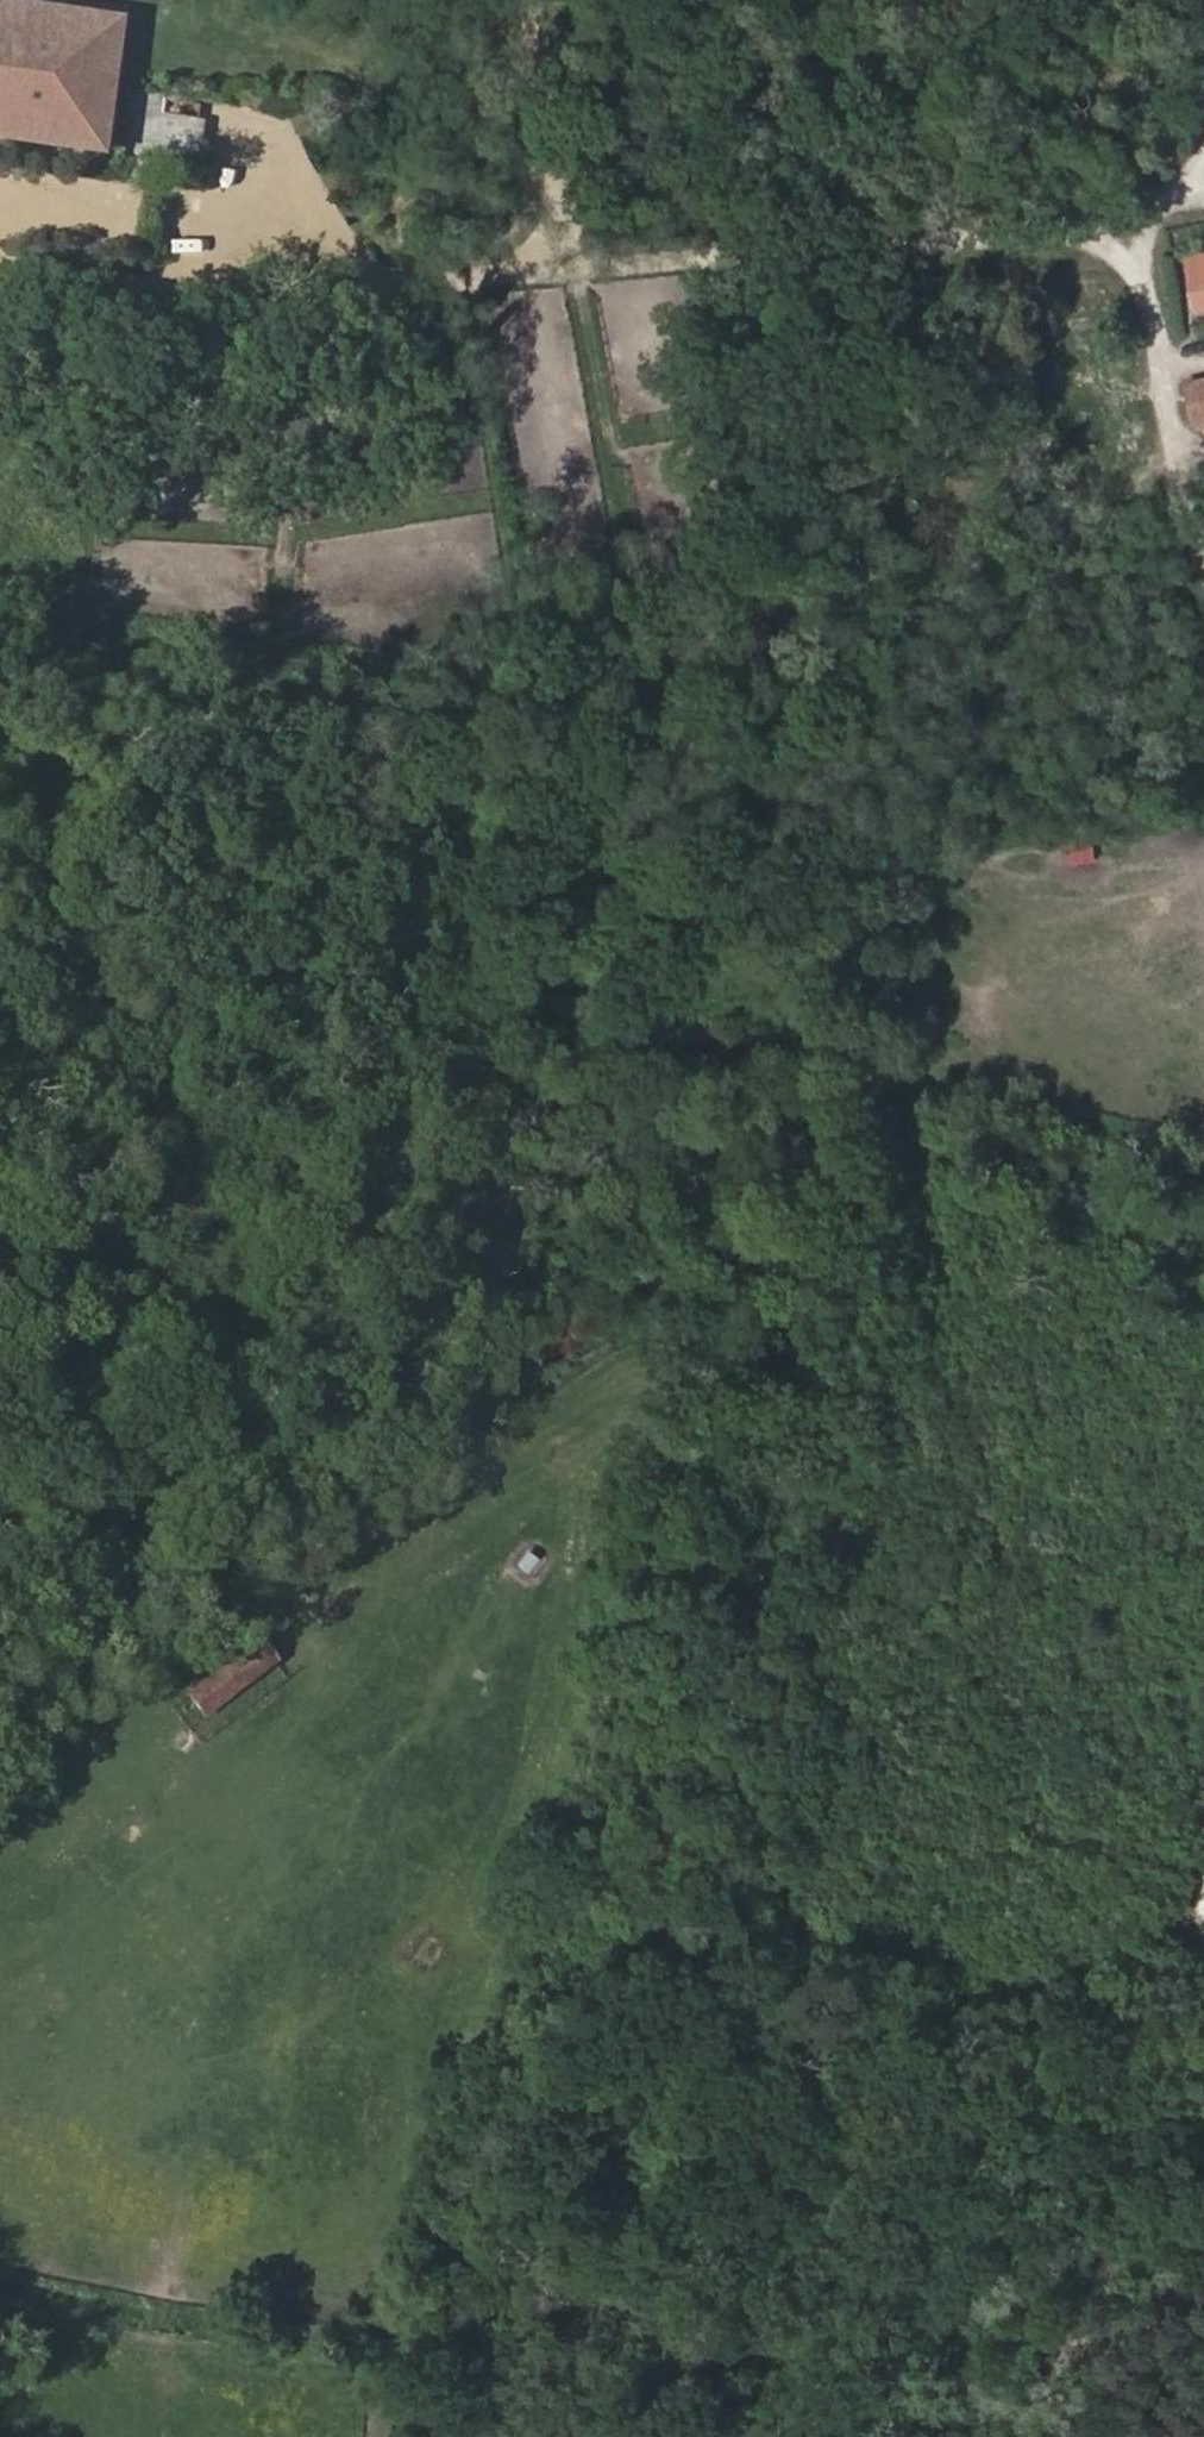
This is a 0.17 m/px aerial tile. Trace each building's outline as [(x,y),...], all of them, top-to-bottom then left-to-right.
[(92,151),(112,18),(0,1),(0,137),(92,151)] [(200,148),(203,116),(163,112),(160,145),(200,148)] [(1193,259),(1203,309),(1203,257),(1193,259)] [(1191,385),(1201,428),(1203,427),(1203,382),(1191,385)] [(1074,867),(1102,862),(1096,836),(1068,842),(1074,867)] [(279,1664),(262,1640),(188,1695),(206,1719),(279,1664)]
